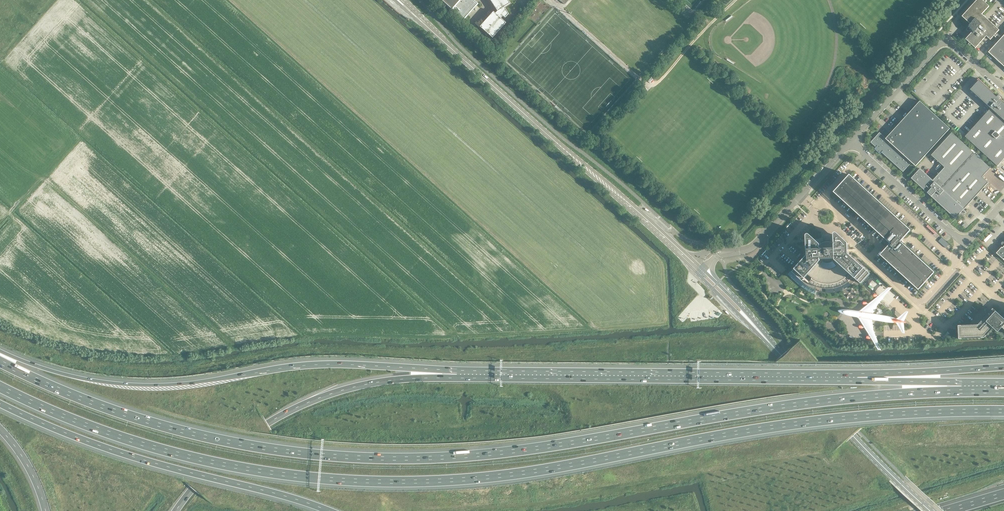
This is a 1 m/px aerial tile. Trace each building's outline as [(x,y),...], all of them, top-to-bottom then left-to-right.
[(476,5),(471,0),(440,0),(462,20),(476,5)] [(509,14),(504,7),(510,4),(508,0),(490,0),(496,9),(493,12),(480,27),(492,38),(506,23),(501,19),(503,16),(505,18),(509,14)] [(976,48),(976,49),(987,36),(991,40),(994,36),(996,38),(998,36),(996,34),(1000,30),(982,14),(989,7),(985,3),(987,1),(986,0),(985,0),(984,2),(982,0),(977,0),(962,17),(971,24),(968,26),(971,32),(965,39),(970,43),(968,45),(970,47),(972,45),(976,48)] [(989,52),(1003,66),(1003,36),(989,52)] [(979,79),(970,88),(972,89),(971,90),(991,108),(965,137),(997,166),(1003,159),(1003,104),(999,99),(1000,97),(1001,97),(1001,96),(1000,95),(999,95),(998,95),(997,96),(979,79)] [(871,142),(876,147),(904,172),(912,163),(916,166),(950,129),(920,102),(886,138),(880,132),(871,142)] [(983,177),(991,168),(952,133),(932,156),(945,168),(934,181),(920,169),(911,179),(956,219),(989,183),(983,177)] [(850,175),(834,192),(891,244),(881,255),(919,290),(934,272),(901,242),(911,230),(850,175)] [(791,271),(788,274),(800,286),(804,289),(808,291),(812,293),(815,294),(816,291),(821,292),(825,293),(829,293),(833,293),(836,292),(839,291),(843,290),(846,289),(849,287),(851,285),(853,283),(855,282),(857,280),(861,284),(870,274),(849,254),(848,243),(839,234),(838,233),(837,233),(836,233),(835,233),(834,234),(834,235),(834,245),(834,244),(833,243),(831,242),(830,242),(829,242),(828,242),(827,242),(826,242),(825,242),(824,243),(821,244),(821,245),(811,236),(811,235),(810,234),(808,234),(807,234),(807,235),(806,235),(807,256),(792,272),(791,271)] [(942,237),(939,240),(946,247),(950,244),(942,237)] [(959,339),(984,338),(994,327),(995,328),(997,328),(998,329),(999,328),(1000,328),(1001,327),(1003,330),(1003,312),(1002,313),(1003,313),(1003,314),(1001,316),(1000,315),(997,312),(993,309),(978,325),(961,325),(958,326),(959,339)] [(926,328),(932,333),(937,327),(932,322),(926,328)]
